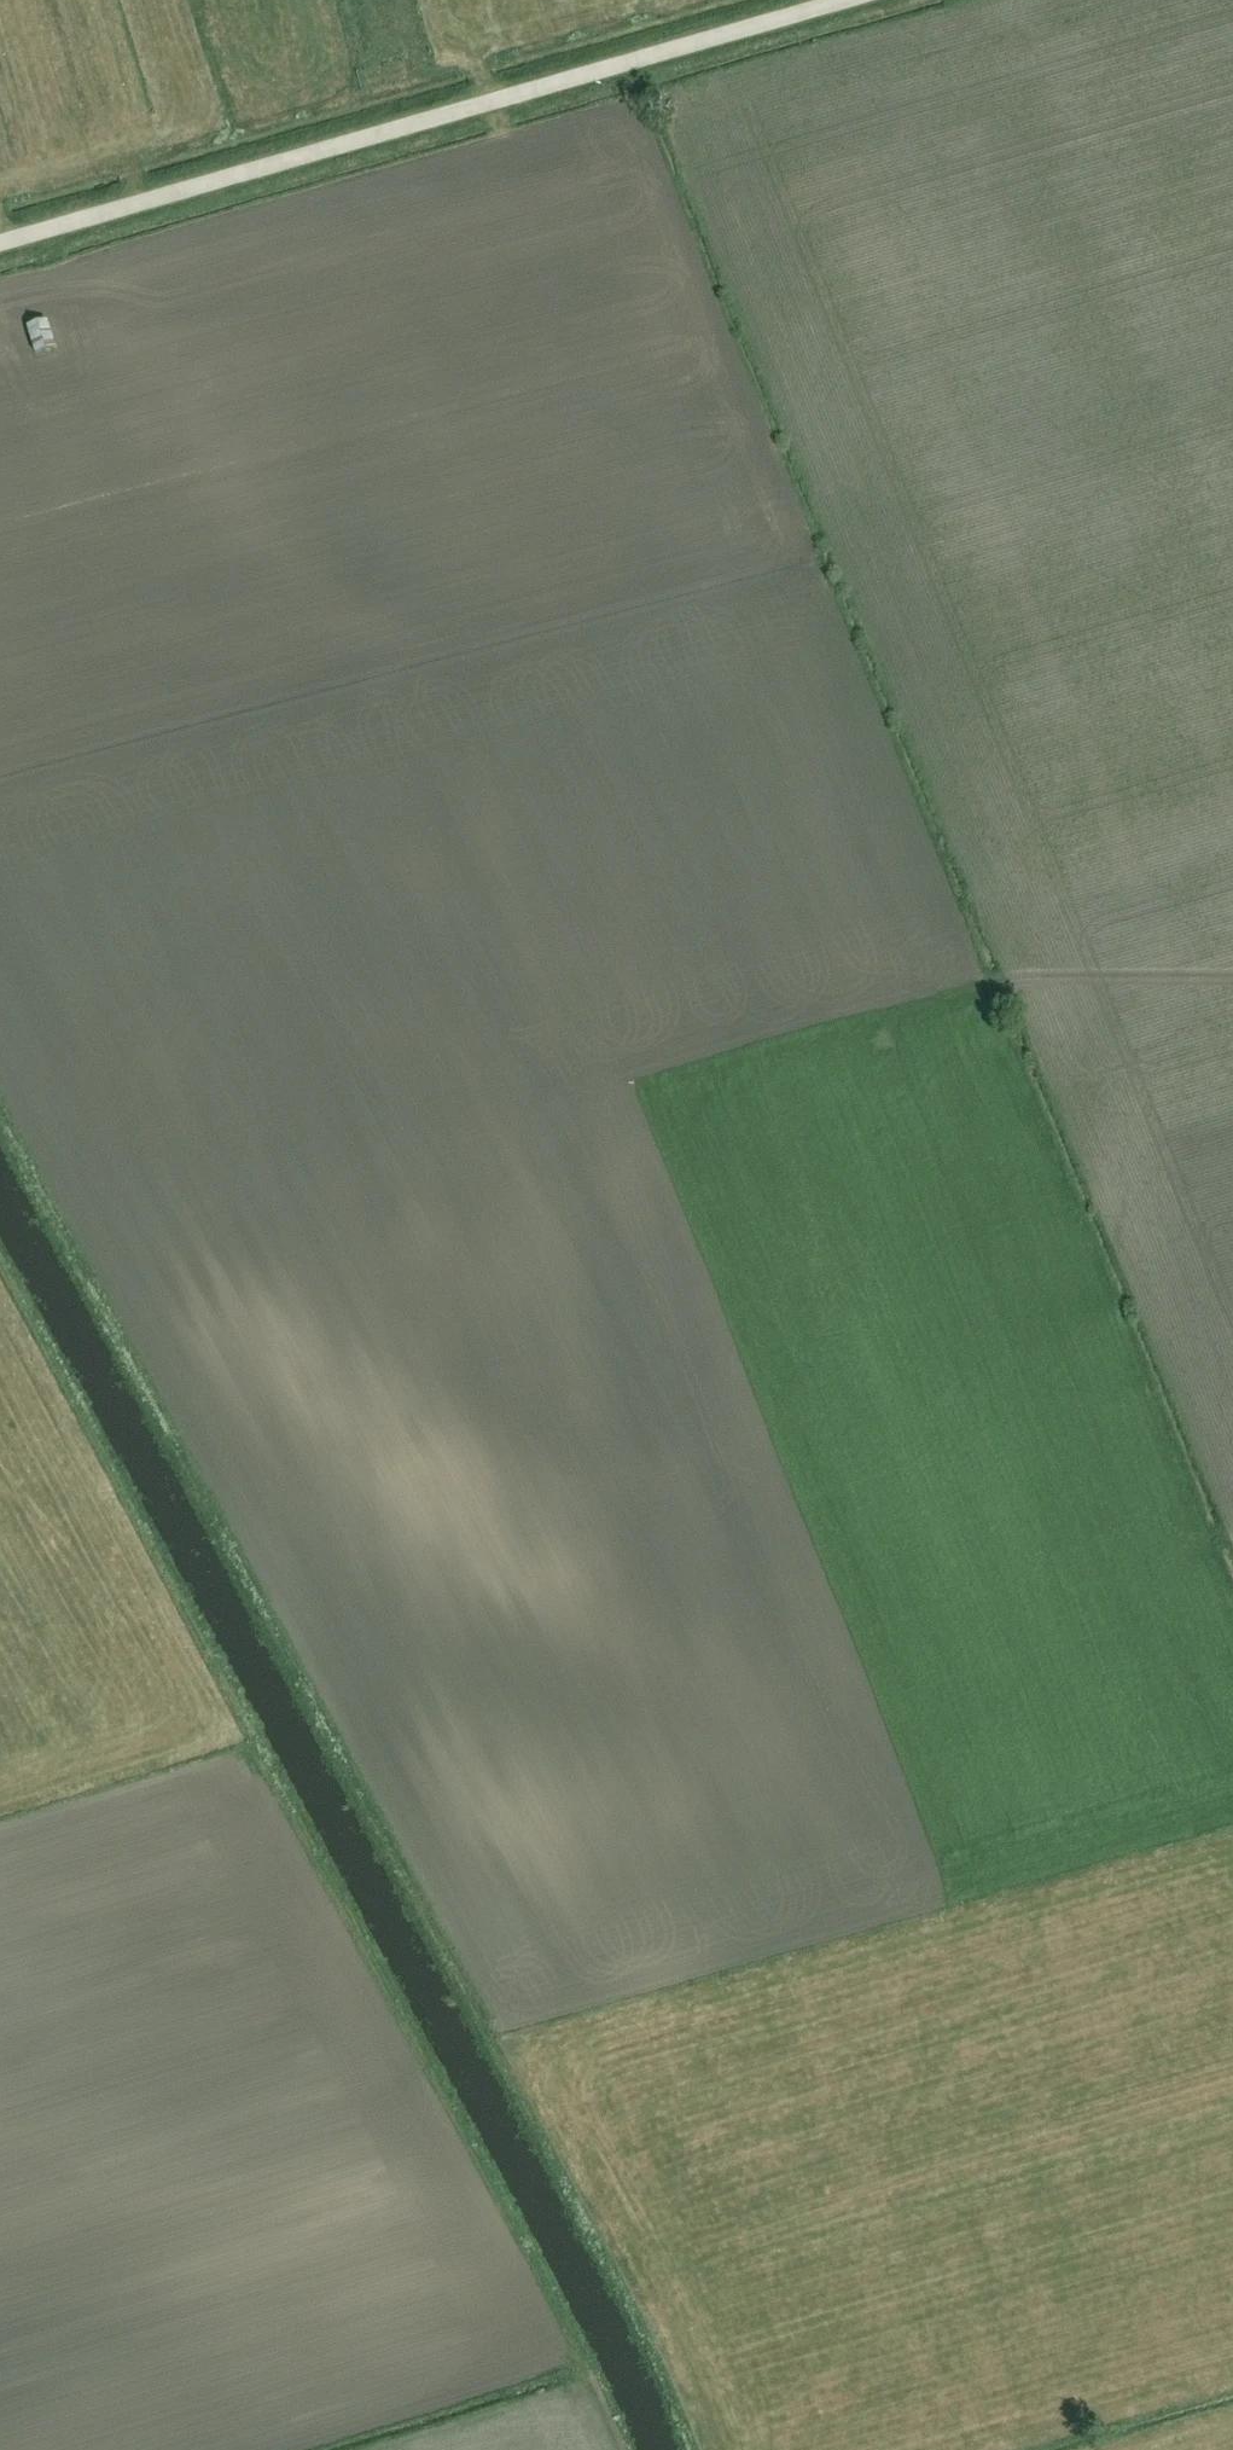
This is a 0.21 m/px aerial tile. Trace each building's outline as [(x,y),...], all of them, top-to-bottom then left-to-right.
[(37,322),(47,356),(67,350),(57,316),(37,322)]
